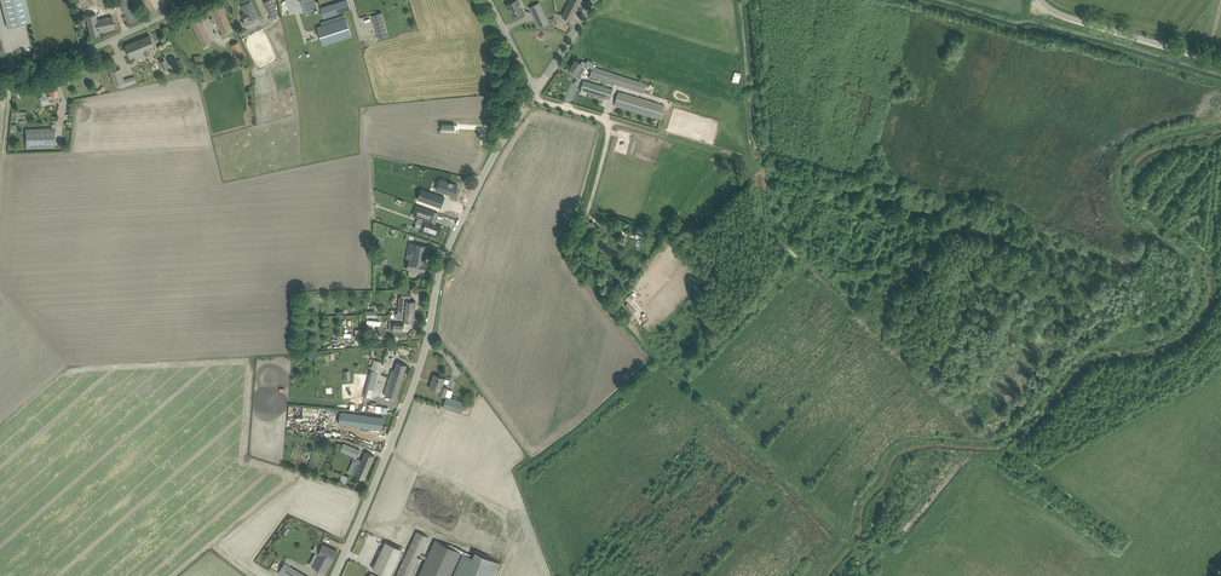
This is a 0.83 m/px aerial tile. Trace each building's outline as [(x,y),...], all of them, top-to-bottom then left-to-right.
[(8,28),(32,22),(27,0),(1,0),(8,28)] [(141,17),(133,0),(119,0),(130,22),(141,17)] [(264,2),(267,8),(270,7),(274,14),(278,12),(272,0),(269,0),(264,2)] [(304,13),(318,7),(314,0),(298,0),(304,13)] [(320,7),(324,18),(351,10),(351,9),(348,0),(343,0),(332,4),(320,7)] [(521,2),(520,0),(516,0),(507,4),(509,8),(510,8),(511,10),(510,11),(513,16),(522,12),(523,11),(524,11),(523,10),(522,7),(520,3),(521,2)] [(571,20),(571,21),(582,0),(570,0),(562,16),(571,20)] [(257,16),(250,1),(241,5),(245,12),(241,14),(245,21),(248,19),(248,20),(257,16)] [(221,4),(211,9),(215,16),(210,18),(212,23),(216,21),(222,33),(225,31),(232,28),(221,4)] [(532,10),(532,11),(536,19),(540,27),(549,23),(541,6),(532,10)] [(372,14),(379,38),(389,35),(382,12),(372,14)] [(115,29),(113,16),(97,19),(96,13),(86,15),(91,36),(99,34),(99,32),(115,29)] [(202,46),(211,42),(199,15),(189,19),(202,46)] [(317,27),(323,46),(352,37),(346,18),(317,27)] [(145,56),(150,54),(148,48),(154,46),(150,35),(125,45),(130,59),(144,53),(145,56)] [(231,44),(237,56),(244,52),(239,43),(238,41),(231,44)] [(576,59),(571,68),(569,72),(577,77),(580,73),(577,72),(581,66),(583,68),(586,62),(583,60),(581,62),(576,59)] [(169,68),(165,60),(160,62),(164,70),(169,68)] [(646,83),(593,67),(590,76),(644,93),(646,83)] [(110,71),(114,85),(119,83),(120,88),(126,86),(126,85),(129,84),(127,79),(124,79),(120,68),(110,71)] [(732,81),(738,83),(741,73),(735,71),(732,81)] [(581,90),(586,91),(584,95),(589,97),(591,93),(610,99),(613,89),(584,80),(581,90)] [(51,103),(60,99),(59,95),(56,86),(48,89),(49,93),(48,94),(49,99),(51,103)] [(665,105),(623,93),(624,89),(620,87),(618,91),(619,91),(614,105),(661,119),(665,105)] [(55,128),(26,129),(27,148),(55,147),(55,128)] [(461,130),(458,144),(469,146),(472,131),(461,130)] [(467,161),(469,146),(458,144),(455,159),(467,161)] [(449,194),(451,194),(454,196),(458,185),(440,179),(440,181),(437,189),(443,191),(441,195),(448,197),(449,194)] [(417,200),(440,208),(444,197),(421,189),(417,200)] [(431,221),(435,212),(417,206),(414,215),(419,217),(414,229),(420,231),(427,233),(426,234),(437,238),(437,237),(438,237),(442,227),(435,225),(430,223),(430,221),(431,221)] [(682,222),(678,228),(683,232),(687,226),(682,222)] [(685,241),(690,235),(686,231),(681,237),(685,241)] [(663,232),(654,244),(657,246),(666,234),(663,232)] [(412,260),(409,259),(407,269),(425,272),(427,262),(424,262),(428,246),(415,243),(412,260)] [(453,263),(451,273),(457,274),(459,265),(453,263)] [(399,296),(398,308),(398,310),(400,310),(405,311),(415,311),(416,301),(410,300),(411,293),(402,292),(401,297),(399,296)] [(630,301),(632,299),(635,296),(632,293),(629,295),(628,296),(626,298),(630,301)] [(631,315),(636,311),(628,302),(626,304),(624,302),(621,305),(631,315)] [(405,311),(400,310),(399,321),(414,322),(415,311),(405,311)] [(404,324),(393,323),(393,330),(403,331),(404,324)] [(370,369),(378,372),(381,361),(371,358),(370,363),(372,363),(370,369)] [(387,395),(396,398),(407,365),(398,362),(395,370),(392,369),(384,394),(387,395)] [(448,388),(443,386),(446,378),(434,374),(430,388),(440,391),(439,394),(445,396),(448,388)] [(463,410),(465,404),(465,403),(464,402),(460,401),(450,398),(447,396),(447,397),(444,407),(462,413),(463,410)] [(384,417),(341,411),(339,423),(382,429),(384,417)] [(344,443),(343,444),(341,450),(357,457),(360,450),(344,443)] [(362,460),(356,458),(355,462),(357,463),(353,474),(364,479),(375,456),(366,452),(362,460)] [(410,575),(412,575),(426,537),(414,533),(397,575),(407,575),(410,575)] [(498,562),(471,552),(470,556),(460,553),(461,551),(431,540),(417,575),(493,575),(498,562)] [(375,569),(389,575),(390,575),(398,558),(401,552),(402,549),(386,541),(373,569),(375,569)] [(338,551),(323,544),(318,553),(319,553),(318,555),(316,554),(310,564),(325,572),(332,559),(334,560),(338,551)] [(297,570),(284,562),(278,571),(286,575),(307,575),(297,570)]
